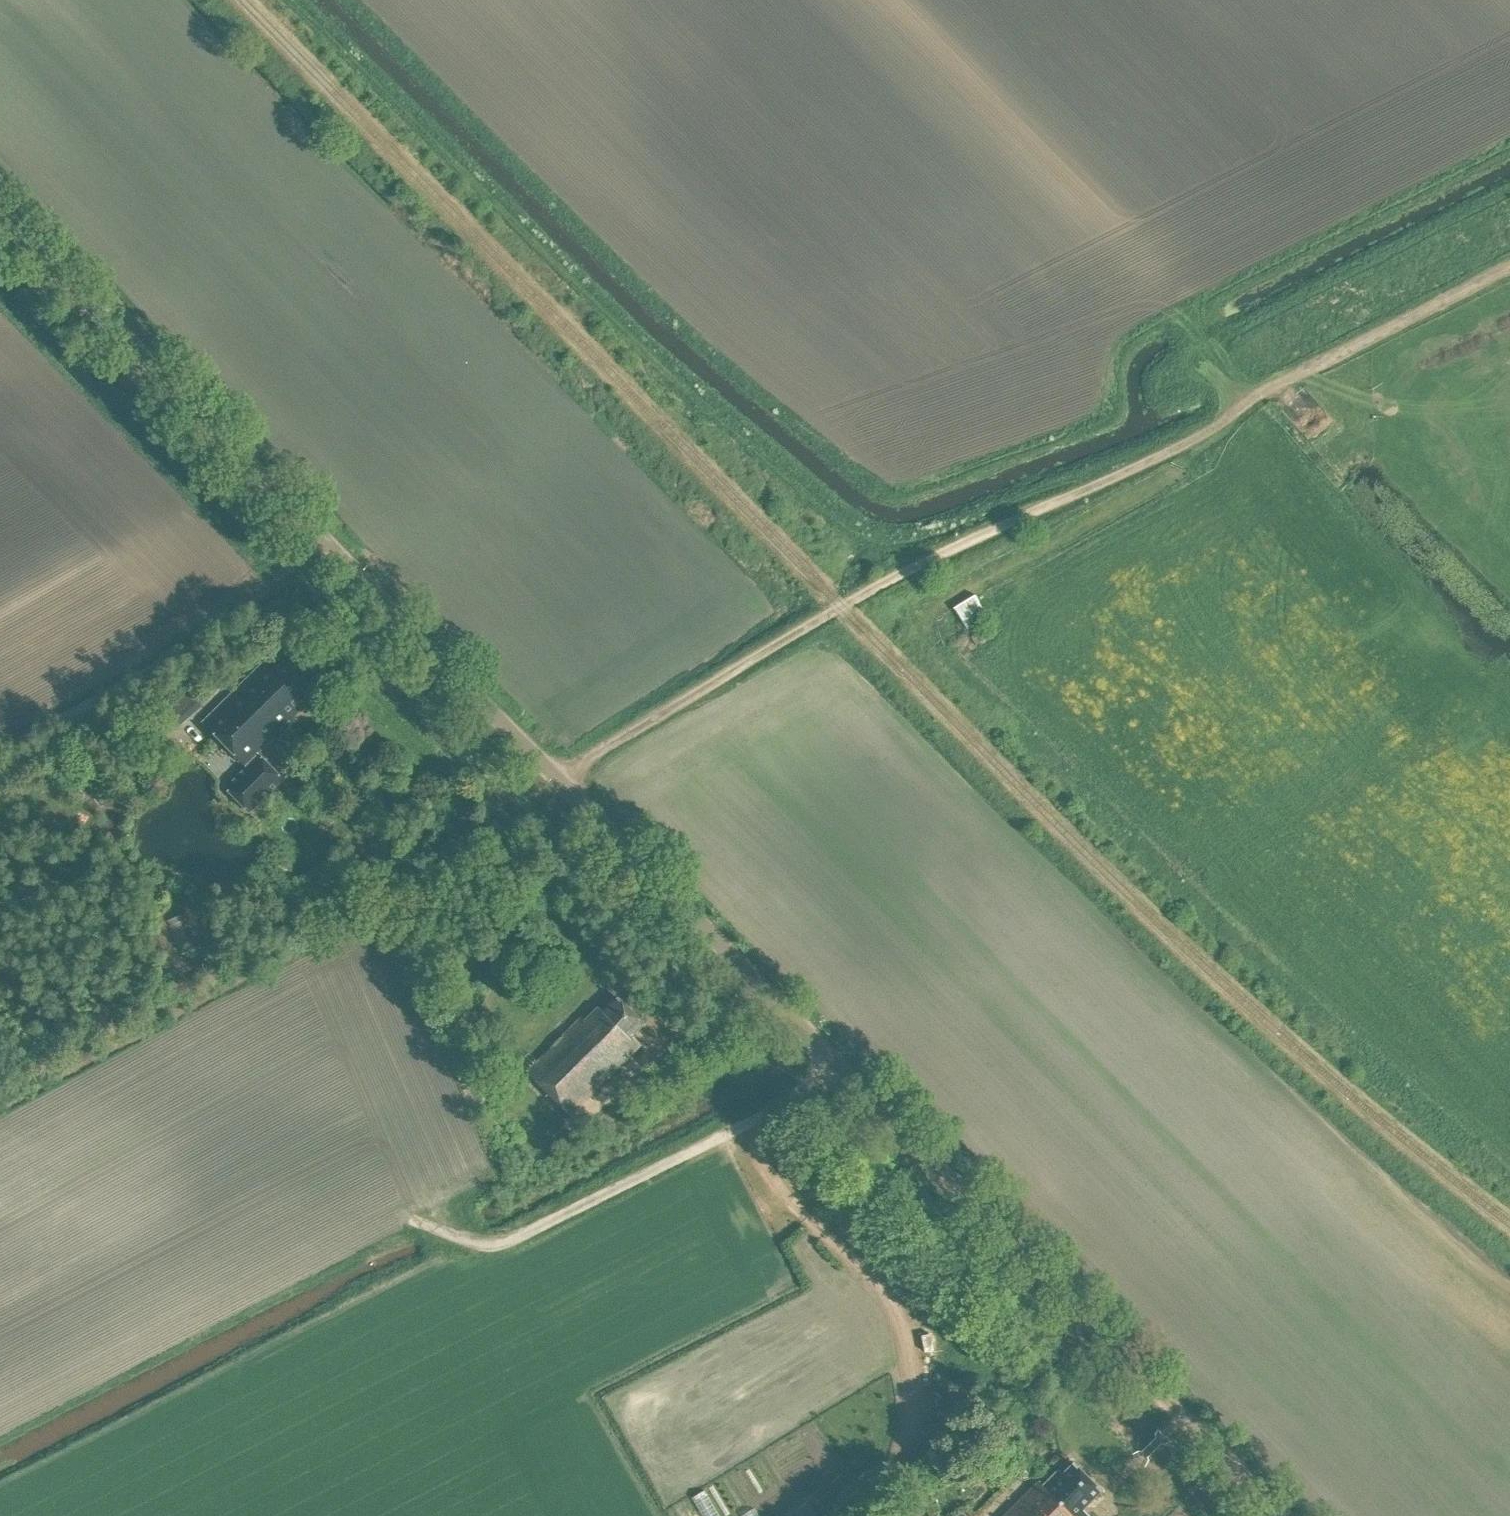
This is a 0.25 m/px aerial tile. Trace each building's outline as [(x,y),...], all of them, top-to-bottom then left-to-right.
[(958,603),(969,626),(991,615),(980,592),(958,603)] [(976,646),(996,633),(991,625),(971,638),(976,646)] [(317,689),(289,660),(273,676),(263,666),(204,722),(245,766),(224,785),(248,810),(281,780),(258,755),(295,721),(293,718),(304,707),(301,704),(317,689)] [(644,1025),(618,998),(603,1013),(598,1008),(584,1022),(580,1019),(527,1073),(570,1118),(642,1045),(632,1036),(644,1025)] [(1074,1464),(1063,1475),(1058,1471),(1043,1486),(1039,1481),(1004,1515),(1088,1515),(1082,1510),(1100,1491),(1074,1464)]
